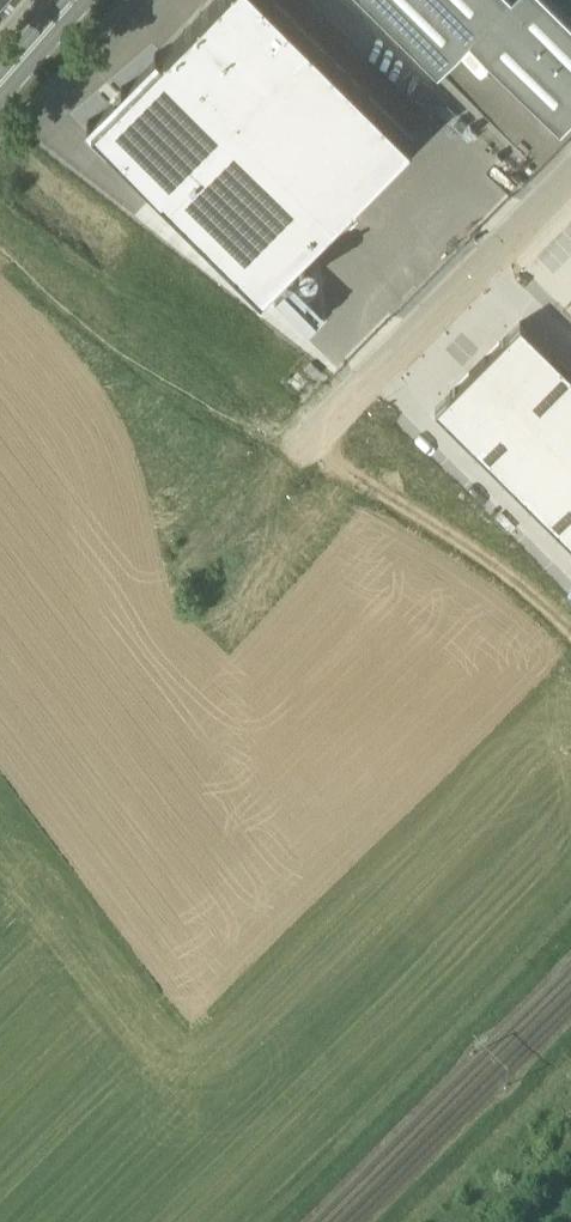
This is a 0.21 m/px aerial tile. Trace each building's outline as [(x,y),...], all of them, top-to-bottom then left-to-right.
[(95,123),(262,290),(413,138),(272,0),(215,0),(95,123)] [(431,65),(463,32),(554,122),(570,105),(570,22),(549,0),(365,0),(431,65)] [(526,328),(441,413),(570,541),(570,373),(526,328)]
